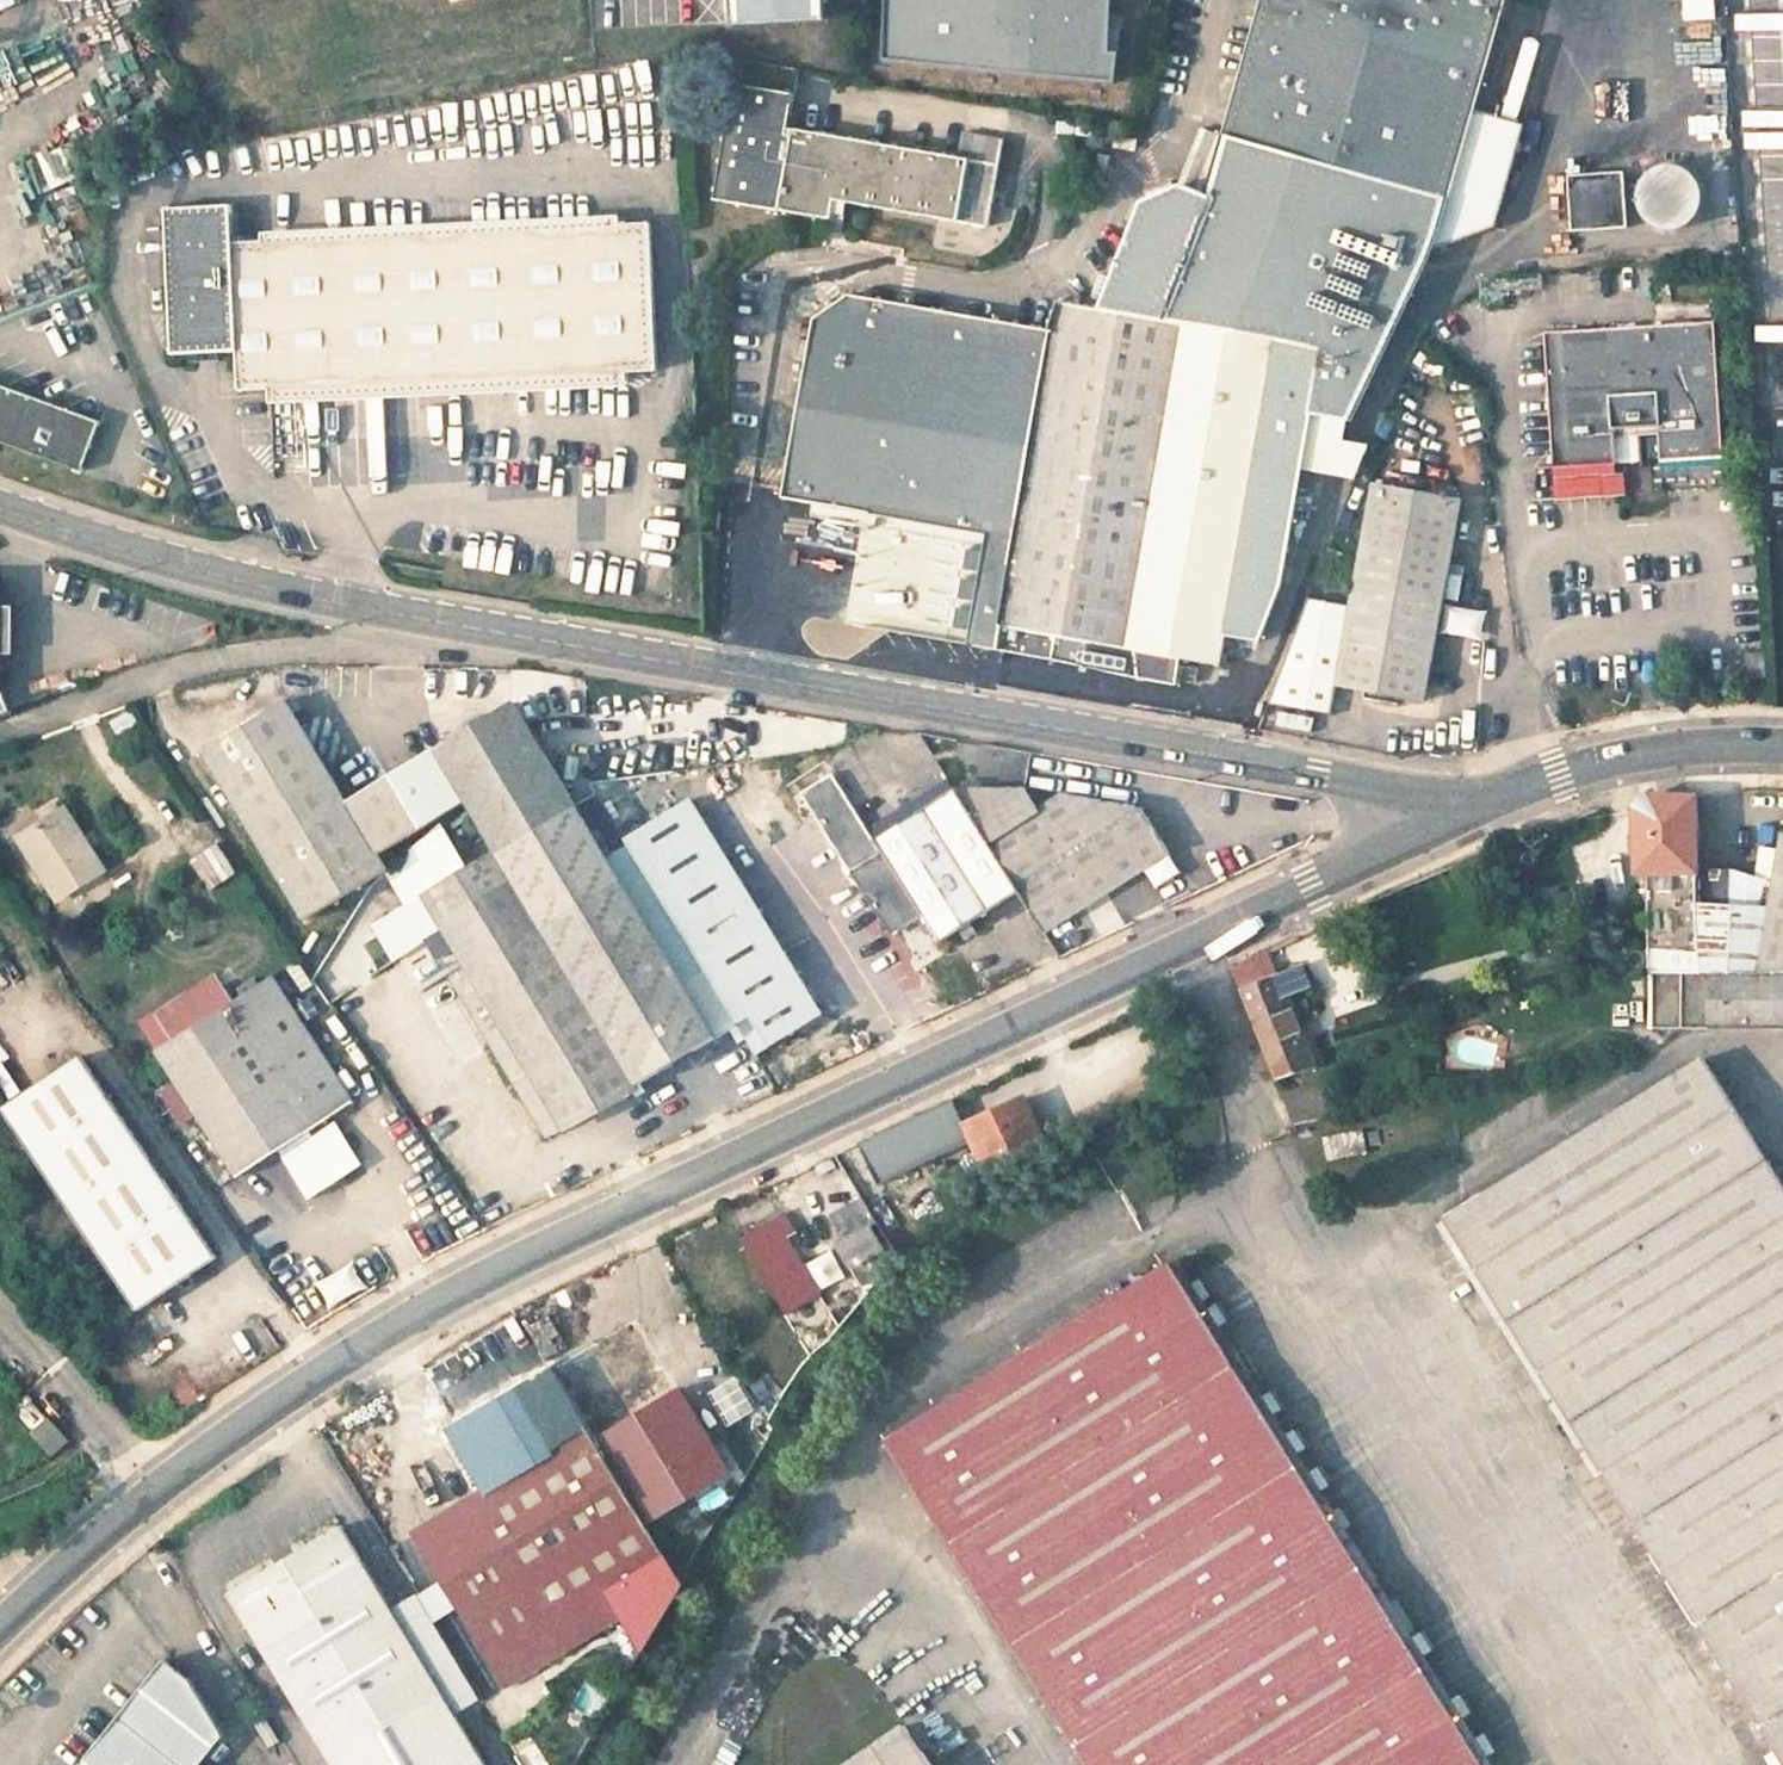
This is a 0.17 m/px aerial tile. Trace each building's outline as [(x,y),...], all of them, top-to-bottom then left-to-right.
[(824,0),(729,0),(730,25),(825,21),(824,0)] [(1503,240),(1527,137),(1471,121),(1506,0),(1267,0),(1209,198),(1182,187),(1178,189),(1149,203),(1143,206),(1102,310),(1060,303),(1046,328),(848,293),(814,315),(782,495),(862,510),(857,531),(868,532),(851,625),(1053,660),(1057,635),(1136,649),(1137,675),(1177,682),(1181,657),(1218,664),(1224,632),(1260,638),(1282,581),(1311,416),(1349,422),(1432,248),(1503,240)] [(883,56),(1115,84),(1113,0),(884,0),(883,56)] [(1723,23),(1723,0),(1686,0),(1687,24),(1723,23)] [(956,158),(792,130),(802,71),(740,61),(717,199),(830,218),(831,213),(833,199),(846,201),(988,225),(1002,139),(961,132),(956,158)] [(1709,206),(1709,196),(1709,191),(1706,183),(1702,177),(1697,171),(1690,167),(1683,164),(1675,163),(1667,164),(1660,167),(1653,171),(1648,176),(1643,183),(1641,190),(1640,198),(1640,202),(1641,206),(1643,213),(1645,217),(1653,225),(1659,229),(1667,232),(1675,233),(1682,232),(1690,230),(1696,226),(1702,220),(1706,214),(1709,206)] [(1627,203),(1625,170),(1568,173),(1572,232),(1629,228),(1628,218),(1645,217),(1643,213),(1641,206),(1640,202),(1627,203)] [(1149,203),(1178,189),(1175,182),(1145,196),(1149,203)] [(843,215),(846,201),(833,199),(831,213),(843,215)] [(234,204),(168,206),(172,352),(192,351),(192,359),(222,358),(222,350),(240,348),(241,389),(273,388),(629,374),(658,373),(653,226),(622,227),(266,238),(235,239),(234,204)] [(622,227),(622,219),(266,230),(266,238),(622,227)] [(1557,464),(1620,461),(1618,426),(1618,417),(1661,415),(1661,424),(1663,459),(1727,456),(1719,324),(1550,332),(1557,464)] [(273,388),(273,399),(629,386),(629,374),(273,388)] [(0,385),(0,442),(14,447),(85,472),(102,421),(0,385)] [(1661,415),(1618,417),(1618,426),(1661,424),(1661,415)] [(1460,501),(1462,492),(1402,481),(1400,490),(1460,501)] [(1442,596),(1460,501),(1400,490),(1373,485),(1355,578),(1442,596)] [(782,495),(778,516),(857,531),(862,510),(782,495)] [(0,578),(0,722),(18,715),(3,685),(0,578)] [(1422,701),(1442,596),(1355,578),(1351,598),(1312,591),(1269,703),(1329,715),(1334,686),(1422,701)] [(1451,633),(1485,639),(1489,615),(1455,610),(1451,633)] [(204,753),(306,921),(389,867),(380,853),(464,796),(435,748),(351,801),(289,700),(204,753)] [(496,849),(633,1086),(716,1035),(623,881),(513,700),(435,748),(464,796),(496,849)] [(843,860),(850,869),(892,936),(922,916),(880,849),(879,850),(830,775),(800,795),(842,861),(843,860)] [(923,807),(988,911),(1020,890),(954,787),(923,807)] [(1027,789),(954,787),(1020,890),(1046,931),(1169,852),(1141,807),(1064,792),(1039,808),(1027,789)] [(1782,971),(1782,859),(1775,857),(1771,881),(1765,918),(1724,912),(1725,869),(1696,868),(1695,795),(1646,795),(1643,796),(1640,798),(1637,801),(1635,805),(1637,871),(1647,871),(1648,971),(1782,971)] [(756,1055),(823,1012),(690,797),(625,836),(741,1022),(738,1024),(756,1055)] [(939,941),(988,911),(923,807),(873,838),(880,849),(922,916),(939,941)] [(62,809),(20,837),(59,896),(102,869),(62,809)] [(633,1086),(496,849),(408,903),(547,1137),(635,1088),(633,1086)] [(1771,881),(1725,869),(1724,912),(1765,918),(1771,881)] [(716,1035),(733,1026),(638,871),(623,881),(716,1035)] [(232,877),(216,888),(227,905),(243,893),(232,877)] [(1358,910),(1363,921),(1373,916),(1368,905),(1358,910)] [(1347,915),(1352,926),(1363,921),(1358,910),(1347,915)] [(1305,1046),(1285,994),(1307,984),(1299,964),(1277,974),(1267,949),(1231,966),(1277,1078),(1285,1075),(1314,1067),(1305,1046)] [(1782,1027),(1782,971),(1648,971),(1649,1027),(1782,1027)] [(229,1002),(155,1049),(237,1174),(353,1101),(270,975),(257,984),(252,975),(224,994),(229,1002)] [(2,1105),(138,1306),(215,1252),(80,1053),(2,1105)] [(1703,1056),(1444,1217),(1444,1218),(1603,1472),(1688,1607),(1697,1622),(1751,1709),(1782,1760),(1782,1184),(1703,1056)] [(1291,1092),(1285,1075),(1277,1078),(1283,1095),(1291,1092)] [(1322,1084),(1286,1095),(1296,1127),(1332,1116),(1322,1084)] [(1023,1097),(964,1123),(986,1172),(1044,1145),(1023,1097)] [(335,1121),(284,1155),(310,1195),(362,1162),(335,1121)] [(1362,1129),(1324,1137),(1327,1159),(1367,1152),(1362,1129)] [(1379,1130),(1368,1132),(1371,1144),(1381,1142),(1379,1130)] [(860,1200),(830,1216),(842,1240),(836,1243),(850,1268),(852,1267),(859,1281),(871,1267),(867,1260),(881,1251),(868,1226),(873,1224),(860,1200)] [(782,1214),(741,1240),(786,1313),(817,1294),(780,1231),(788,1226),(782,1214)] [(1444,1218),(1436,1223),(1594,1478),(1603,1472),(1444,1218)] [(1170,1262),(885,1439),(1088,1764),(1484,1764),(1170,1262)] [(592,1436),(646,1525),(726,1477),(633,1322),(556,1369),(594,1434),(592,1436)] [(553,1370),(524,1388),(558,1445),(415,1531),(507,1684),(621,1615),(642,1649),(681,1583),(646,1525),(592,1436),(553,1370)] [(31,1399),(21,1408),(38,1426),(31,1431),(52,1454),(69,1439),(31,1399)] [(345,1527),(298,1556),(300,1561),(284,1570),(281,1566),(233,1596),(336,1764),(490,1764),(345,1527)] [(284,1570),(300,1561),(298,1556),(281,1566),(284,1570)] [(1688,1607),(1668,1620),(1677,1635),(1687,1628),(1697,1622),(1688,1607)] [(1697,1622),(1687,1628),(1741,1714),(1751,1709),(1697,1622)] [(80,1764),(202,1764),(226,1735),(194,1677),(169,1657),(80,1764)] [(1772,1764),(1782,1764),(1782,1760),(1751,1709),(1741,1714),(1772,1764)] [(904,1725),(846,1764),(932,1764),(904,1725)]
